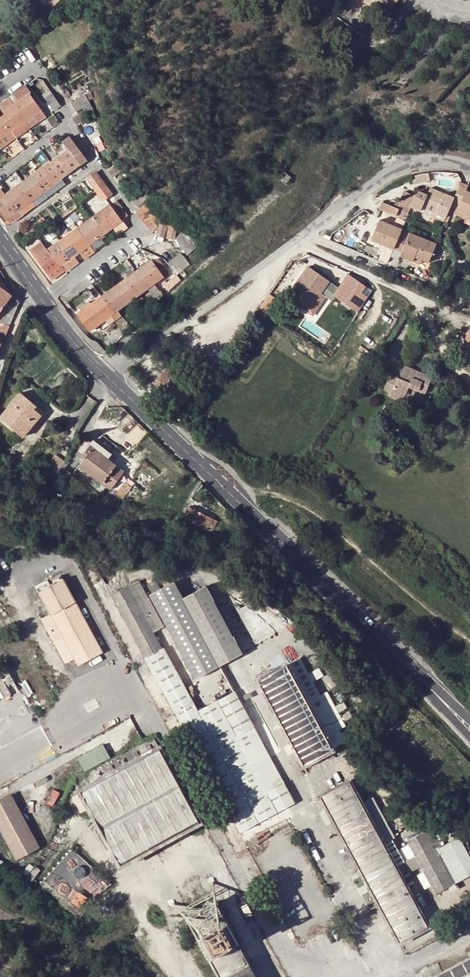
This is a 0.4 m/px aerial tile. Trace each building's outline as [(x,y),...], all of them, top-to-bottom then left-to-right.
[(70,4),(66,0),(58,0),(53,5),(62,13),(68,9),(70,4)] [(12,32),(5,38),(9,42),(15,36),(12,32)] [(32,115),(40,110),(33,101),(35,100),(25,85),(13,94),(18,101),(13,104),(12,105),(24,121),(28,126),(36,120),(32,115)] [(58,104),(50,92),(47,89),(40,94),(51,109),(58,104)] [(6,134),(10,131),(14,137),(28,126),(24,121),(12,105),(13,104),(8,98),(0,104),(0,139),(6,134)] [(36,120),(43,115),(40,110),(32,115),(36,120)] [(72,120),(77,125),(85,119),(81,113),(78,115),(72,120)] [(10,140),(6,134),(0,139),(0,145),(1,146),(10,140)] [(80,164),(86,160),(74,144),(69,137),(68,137),(61,143),(66,150),(50,162),(61,178),(80,164)] [(112,176),(114,175),(120,170),(113,161),(105,168),(112,176)] [(31,175),(43,191),(61,178),(50,162),(31,175)] [(84,169),(80,164),(61,178),(64,183),(84,169)] [(290,177),(279,170),(275,175),(286,182),(290,177)] [(89,182),(98,176),(95,172),(86,178),(89,182)] [(26,192),(31,199),(43,191),(31,175),(23,181),(29,189),(26,192)] [(101,181),(98,176),(89,182),(93,187),(101,181)] [(431,185),(429,176),(418,178),(419,182),(426,181),(427,186),(431,185)] [(61,178),(43,191),(46,196),(64,183),(61,178)] [(8,193),(19,208),(31,199),(26,192),(29,189),(23,181),(8,193)] [(98,189),(101,187),(104,185),(101,181),(93,187),(95,190),(98,189)] [(466,189),(468,184),(460,181),(459,185),(458,186),(466,189)] [(78,184),(88,197),(91,195),(88,191),(84,186),(81,182),(78,184)] [(89,182),(84,186),(88,191),(93,187),(89,182)] [(465,191),(466,189),(458,186),(453,199),(451,202),(447,212),(454,216),(456,211),(469,218),(469,194),(465,191)] [(23,213),(19,208),(8,193),(5,195),(0,189),(0,211),(8,222),(10,222),(23,213)] [(105,197),(101,193),(98,189),(95,190),(99,195),(102,200),(105,197)] [(131,198),(138,206),(144,201),(149,196),(143,189),(131,198)] [(421,208),(444,218),(447,212),(451,202),(453,199),(429,189),(427,194),(418,190),(414,195),(413,195),(409,207),(410,207),(420,212),(421,208)] [(409,207),(413,195),(414,195),(403,190),(399,201),(395,199),(393,206),(398,209),(396,215),(400,217),(404,219),(405,219),(410,207),(409,207)] [(43,191),(31,199),(35,204),(46,196),(43,191)] [(31,199),(19,208),(23,213),(35,204),(31,199)] [(121,208),(115,200),(109,204),(115,213),(121,208)] [(396,215),(398,209),(393,206),(381,201),(379,208),(395,215),(396,215)] [(150,209),(145,202),(139,208),(136,211),(140,217),(150,209)] [(99,211),(104,218),(105,218),(111,227),(121,220),(115,213),(109,204),(99,211)] [(127,216),(121,208),(115,213),(121,220),(127,216)] [(421,208),(420,212),(443,222),(444,218),(421,208)] [(151,210),(150,209),(140,217),(141,218),(151,210)] [(141,218),(147,226),(153,221),(157,218),(151,210),(141,218)] [(94,215),(91,217),(90,218),(96,225),(104,218),(99,211),(94,215)] [(456,211),(454,216),(464,220),(462,223),(469,227),(469,218),(456,211)] [(46,224),(42,218),(34,223),(39,230),(46,224)] [(88,244),(111,227),(105,218),(104,218),(96,225),(90,218),(77,228),(88,244)] [(376,219),(367,239),(391,250),(391,248),(397,235),(399,230),(376,219)] [(153,221),(147,226),(150,230),(156,225),(153,221)] [(163,237),(167,224),(160,222),(155,234),(156,234),(163,237)] [(39,230),(34,223),(28,228),(33,234),(39,230)] [(176,226),(168,225),(166,237),(174,239),(176,226)] [(72,244),(78,252),(88,244),(77,228),(59,241),(64,248),(72,244)] [(425,263),(433,244),(408,233),(400,229),(399,230),(397,235),(391,248),(400,252),(411,257),(419,260),(425,263)] [(191,246),(183,233),(175,239),(184,252),(185,252),(191,246)] [(79,254),(78,252),(72,244),(64,248),(59,241),(47,250),(53,259),(55,258),(60,265),(64,270),(65,272),(78,263),(74,258),(79,254)] [(46,275),(60,265),(55,258),(53,259),(47,250),(41,242),(28,251),(46,275)] [(84,260),(94,253),(88,244),(78,252),(79,254),(84,260)] [(419,260),(411,257),(400,252),(391,248),(391,250),(388,256),(396,260),(397,256),(417,264),(419,260)] [(180,254),(173,259),(182,269),(188,264),(180,254)] [(148,276),(153,283),(167,272),(155,256),(138,269),(144,278),(148,276)] [(176,274),(182,269),(173,259),(168,264),(176,274)] [(51,282),(65,272),(64,270),(60,265),(46,275),(51,282)] [(101,296),(113,312),(117,310),(124,304),(148,287),(154,297),(160,294),(153,283),(148,276),(144,278),(138,269),(101,296)] [(288,293),(296,298),(302,302),(311,308),(323,289),(321,288),(325,282),(307,269),(303,276),(301,274),(288,293)] [(359,282),(347,273),(336,290),(348,298),(359,282)] [(174,284),(180,279),(177,275),(176,274),(170,279),(174,284)] [(10,296),(6,293),(7,291),(0,285),(0,309),(10,296)] [(110,314),(114,320),(121,315),(117,310),(113,312),(101,296),(89,305),(101,321),(104,319),(105,318),(110,314)] [(150,298),(139,309),(143,313),(147,310),(154,303),(150,298)] [(300,306),(302,302),(296,298),(293,301),(300,306)] [(77,314),(88,306),(84,301),(74,308),(77,314)] [(120,337),(115,331),(113,333),(104,319),(101,321),(89,305),(88,306),(77,314),(76,314),(88,331),(97,324),(112,345),(120,337)] [(119,327),(115,331),(120,337),(121,335),(124,333),(119,327)] [(384,386),(388,388),(391,390),(389,394),(402,399),(408,384),(415,387),(425,391),(432,375),(405,363),(401,371),(406,373),(404,378),(399,376),(390,372),(384,386)] [(408,384),(402,399),(409,402),(415,387),(408,384)] [(29,405),(31,402),(20,393),(0,416),(0,418),(22,436),(40,414),(33,409),(29,405)] [(80,457),(83,460),(78,466),(109,490),(123,472),(107,459),(111,454),(93,440),(80,457)] [(64,462),(56,473),(66,481),(67,480),(73,485),(79,478),(72,473),(75,470),(64,462)] [(211,531),(216,520),(188,506),(183,518),(211,531)] [(60,576),(36,589),(49,615),(73,660),(77,667),(101,654),(60,576)] [(243,652),(206,582),(182,595),(174,578),(149,592),(195,678),(243,652)] [(153,632),(164,626),(139,581),(112,595),(241,831),(295,802),(234,691),(198,710),(174,665),(171,667),(161,650),(163,649),(153,632)] [(49,615),(40,619),(64,664),(73,660),(49,615)] [(304,765),(346,742),(339,729),(328,710),(316,687),(327,682),(323,673),(312,679),(300,657),(258,680),(304,765)] [(7,664),(0,668),(0,675),(10,669),(7,664)] [(328,710),(339,729),(345,726),(335,706),(328,710)] [(134,727),(129,716),(121,720),(128,731),(134,727)] [(103,743),(76,756),(82,770),(110,757),(103,743)] [(174,835),(199,822),(158,746),(80,787),(121,863),(154,846),(174,835)] [(395,865),(383,844),(361,802),(349,781),(320,796),(399,942),(428,926),(400,876),(415,868),(430,894),(469,872),(469,860),(457,836),(435,848),(425,829),(401,842),(410,857),(395,865)] [(38,848),(10,796),(0,801),(0,827),(17,859),(38,848)] [(372,796),(361,802),(383,844),(396,837),(372,796)] [(286,819),(248,840),(250,845),(289,824),(286,819)] [(289,825),(289,824),(250,845),(251,846),(289,825)] [(184,853),(174,835),(154,846),(164,864),(184,853)] [(111,884),(73,849),(40,884),(80,919),(94,899),(111,884)] [(221,976),(256,976),(249,964),(250,964),(216,902),(210,905),(193,915),(188,918),(221,976)] [(433,976),(469,976),(469,957),(433,976)]
